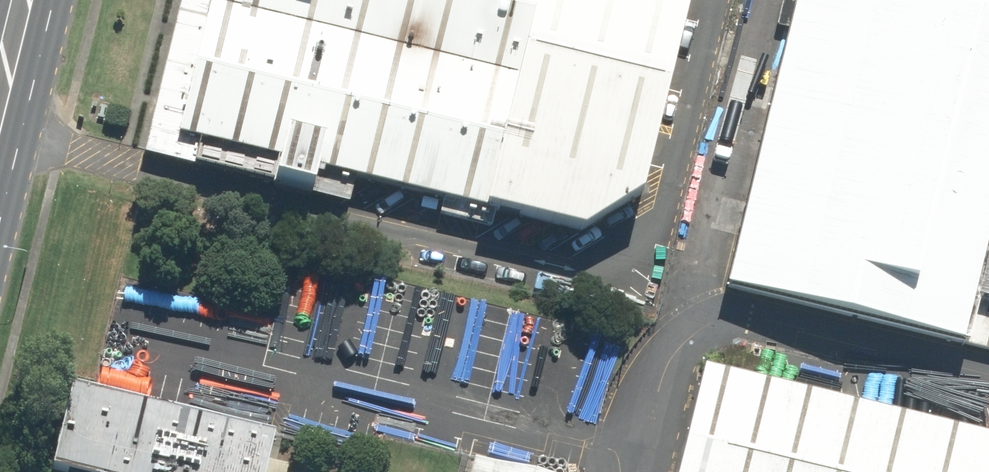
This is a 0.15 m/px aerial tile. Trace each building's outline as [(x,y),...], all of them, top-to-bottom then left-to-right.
[(174,127),(493,207),(545,0),(205,0),(174,127)] [(493,207),(591,230),(648,194),(691,0),(545,0),(493,207)] [(968,295),(988,212),(988,0),(793,0),(722,281),(957,340),(968,295)] [(968,295),(988,300),(988,212),(968,295)] [(683,471),(988,471),(988,440),(708,371),(683,471)] [(76,384),(56,466),(82,471),(272,471),(281,435),(76,384)] [(476,457),(473,471),(537,471),(476,457)]
